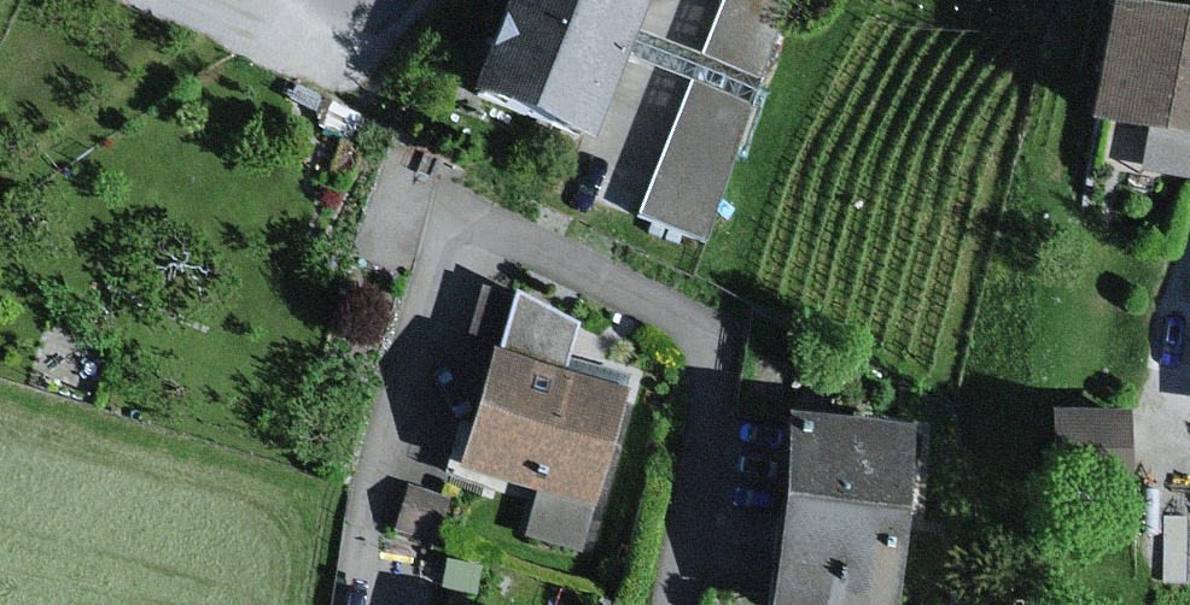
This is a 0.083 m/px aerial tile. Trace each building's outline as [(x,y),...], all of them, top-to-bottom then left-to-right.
[(450,88),(579,138),(612,55),(618,38),(632,0),(485,0),(450,88)] [(1094,2),(1073,117),(1189,137),(1189,18),(1094,2)] [(679,77),(748,102),(752,87),(618,38),(612,55),(679,77)] [(748,102),(679,77),(630,210),(699,235),(748,102)] [(501,289),(484,349),(555,368),(570,325),(501,289)] [(555,368),(484,349),(472,345),(438,465),(529,488),(583,505),(617,385),(555,368)] [(1116,410),(1042,413),(1045,491),(1119,488),(1116,410)] [(766,416),(747,604),(748,604),(882,604),(900,430),(766,416)] [(442,489),(403,480),(390,533),(429,542),(442,489)] [(583,505),(529,488),(516,534),(570,550),(583,505)]
